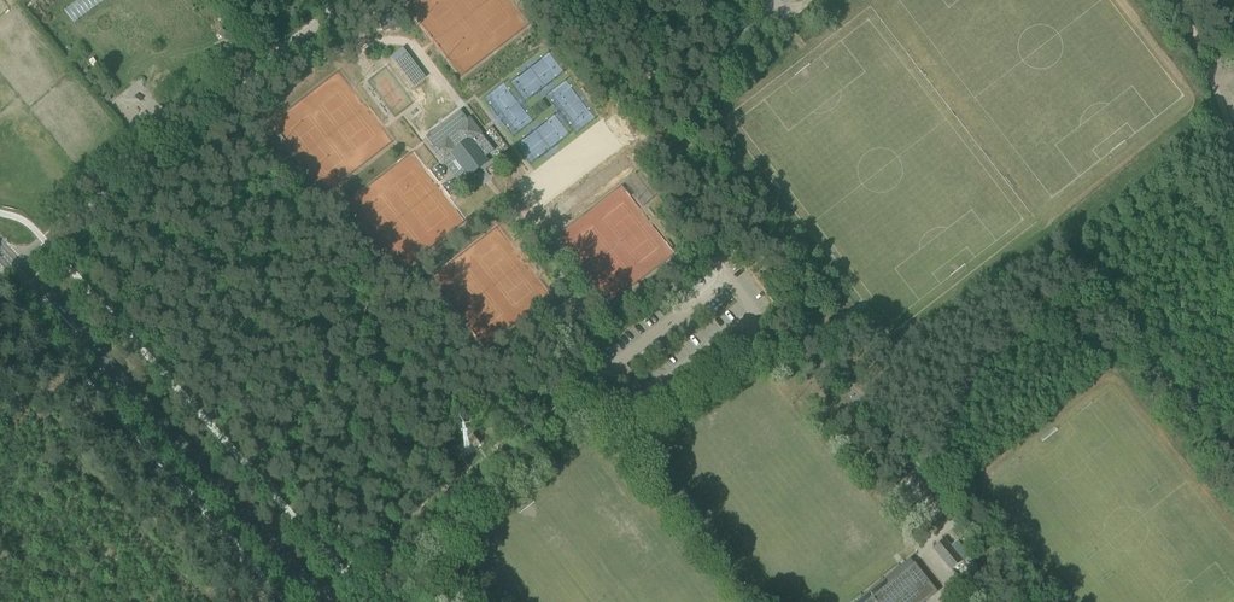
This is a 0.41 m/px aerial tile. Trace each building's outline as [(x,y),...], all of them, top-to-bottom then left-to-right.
[(402,48),(391,57),(413,87),(424,79),(425,78),(402,48)] [(447,120),(426,137),(431,144),(433,146),(431,148),(444,164),(454,157),(466,172),(484,158),(472,142),(482,135),(475,125),(470,118),(468,120),(460,110),(456,113),(447,120)] [(661,248),(665,244),(665,242),(621,186),(621,187),(612,194),(611,194),(596,205),(597,208),(604,207),(608,212),(609,215),(603,219),(604,226),(608,223),(609,229),(610,230),(612,244),(618,243),(634,264),(649,262),(654,258),(662,257),(661,248)] [(467,439),(474,449),(480,444),(472,435),(467,439)] [(933,549),(951,571),(963,561),(945,539),(933,549)] [(867,601),(926,601),(937,593),(914,564),(867,601)]
